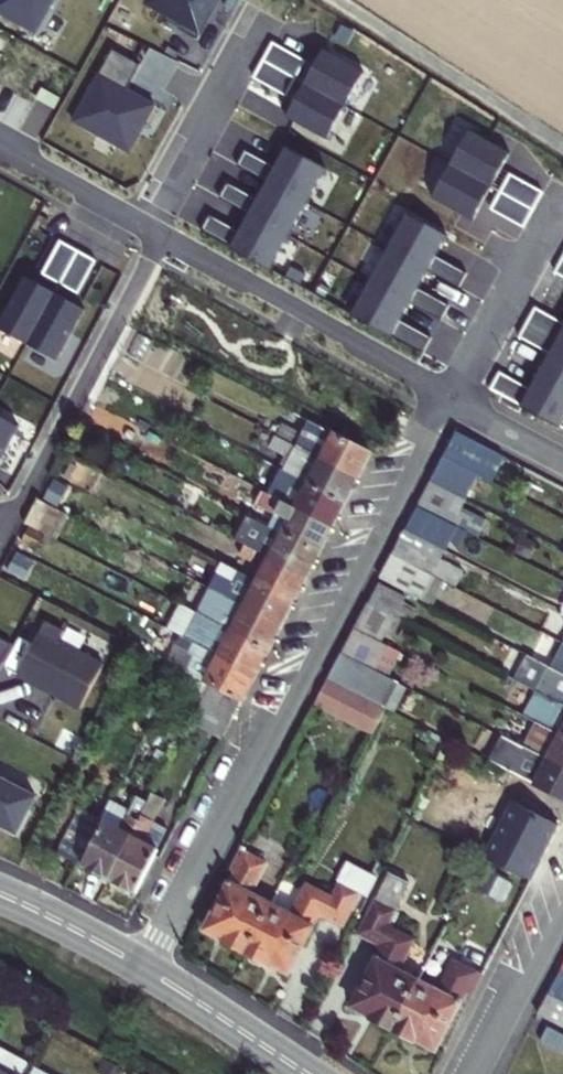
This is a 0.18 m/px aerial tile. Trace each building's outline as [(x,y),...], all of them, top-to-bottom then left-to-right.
[(35,31),(52,0),(0,0),(0,11),(35,31)] [(176,29),(173,35),(192,45),(217,0),(147,0),(141,9),(176,29)] [(260,62),(292,80),(301,63),(269,45),(260,62)] [(137,64),(108,48),(68,120),(125,152),(150,105),(123,90),(137,64)] [(341,107),(359,74),(320,52),(301,85),(341,107)] [(282,97),(292,80),(260,62),(250,80),(282,97)] [(283,119),(322,140),(341,107),(301,85),(283,119)] [(41,87),(35,97),(53,107),(58,96),(41,87)] [(505,153),(466,132),(447,165),(486,187),(505,153)] [(241,150),(233,165),(263,182),(303,203),(322,169),(282,147),(271,166),(241,150)] [(447,165),(428,198),(468,221),(486,187),(447,165)] [(506,175),(496,192),(528,210),(538,193),(506,175)] [(224,182),(215,197),(245,213),(286,235),(303,203),(263,182),(254,198),(224,182)] [(528,210),(496,192),(486,210),(518,228),(528,210)] [(206,214),(198,228),(268,267),(286,235),(245,213),(236,230),(206,214)] [(422,271),(452,288),(460,272),(430,256),(441,237),(403,214),(382,248),(422,271)] [(58,237),(40,270),(58,280),(76,247),(58,237)] [(76,247),(58,280),(76,290),(94,257),(76,247)] [(404,303),(434,320),(443,304),(413,288),(422,271),(382,248),(365,280),(404,303)] [(556,259),(548,274),(562,282),(562,263),(556,259)] [(0,314),(0,327),(24,340),(53,289),(23,273),(0,314)] [(347,312),(417,351),(425,336),(395,320),(404,303),(365,280),(347,312)] [(53,289),(24,340),(54,357),(82,306),(53,289)] [(521,323),(562,346),(562,318),(559,325),(529,308),(521,323)] [(521,323),(513,337),(543,354),(533,372),(562,388),(562,346),(521,323)] [(485,387),(553,424),(562,407),(562,388),(533,372),(524,387),(494,370),(485,387)] [(16,423),(0,414),(0,452),(16,423)] [(278,418),(274,427),(355,469),(367,444),(330,425),(323,440),(278,418)] [(280,461),(306,474),(342,493),(355,469),(274,427),(272,426),(266,437),(287,448),(280,461)] [(452,426),(439,450),(465,464),(473,446),(467,444),(471,436),(452,426)] [(439,450),(426,475),(453,488),(467,465),(465,464),(439,450)] [(272,478),(268,487),(329,519),(342,493),(306,474),(297,490),(272,478)] [(426,475),(413,498),(438,511),(443,514),(456,490),(453,488),(426,475)] [(268,517),(280,523),(317,542),(329,519),(268,487),(262,499),(275,505),(268,517)] [(31,488),(18,511),(47,526),(59,503),(31,488)] [(413,498),(406,512),(431,525),(438,511),(413,498)] [(237,520),(232,530),(304,567),(317,542),(280,523),(272,538),(237,520)] [(400,523),(388,547),(419,564),(432,540),(400,523)] [(261,558),(253,572),(292,591),(304,567),(232,530),(226,542),(261,558)] [(388,547),(377,566),(420,589),(430,570),(419,564),(388,547)] [(207,578),(217,583),(279,615),(292,591),(253,572),(241,565),(233,579),(212,569),(207,578)] [(375,570),(362,595),(389,609),(408,620),(413,610),(393,600),(401,584),(375,570)] [(225,600),(217,614),(267,640),(279,615),(217,583),(213,593),(225,600)] [(178,594),(165,619),(178,626),(182,628),(195,603),(178,594)] [(362,595),(349,619),(376,633),(389,609),(362,595)] [(195,603),(182,628),(253,665),(267,640),(217,614),(195,603)] [(46,617),(17,670),(80,704),(104,660),(59,636),(64,626),(46,617)] [(349,619),(336,644),(363,658),(376,633),(349,619)] [(188,664),(208,674),(241,691),(253,665),(182,628),(178,626),(174,636),(187,643),(196,648),(188,664)] [(10,638),(0,633),(0,656),(10,638)] [(187,643),(180,659),(188,664),(196,648),(187,643)] [(562,671),(562,648),(553,666),(562,671)] [(553,666),(541,659),(528,683),(562,702),(562,671),(553,666)] [(323,669),(309,695),(356,721),(371,694),(323,669)] [(199,692),(204,695),(231,709),(241,691),(208,674),(199,692)] [(528,683),(515,707),(529,715),(562,733),(562,702),(528,683)] [(204,695),(192,716),(220,730),(231,709),(204,695)] [(537,752),(562,766),(562,733),(529,715),(515,740),(526,746),(537,752)] [(520,755),(526,746),(515,740),(514,740),(508,750),(520,755)] [(526,746),(520,755),(532,762),(537,752),(526,746)] [(523,777),(559,796),(562,788),(562,766),(537,752),(532,762),(523,777)] [(13,830),(32,793),(0,777),(0,824),(13,830)] [(152,782),(141,804),(108,869),(135,883),(157,840),(168,819),(151,809),(162,787),(152,782)] [(78,799),(55,842),(108,869),(141,804),(134,801),(132,806),(112,795),(103,812),(78,799)] [(227,860),(196,915),(216,927),(215,929),(224,934),(222,937),(234,944),(261,893),(241,883),(257,851),(233,838),(223,858),(227,860)] [(280,903),(261,893),(234,944),(243,949),(246,946),(252,949),(254,946),(273,957),(303,901),(331,916),(347,887),(355,891),(365,871),(334,855),(319,884),(297,872),(280,903)] [(356,904),(345,923),(365,934),(376,914),(356,904)] [(402,928),(376,914),(365,934),(372,937),(342,994),(358,1003),(358,1006),(368,1012),(367,1016),(378,1022),(405,970),(385,959),(402,928)] [(548,972),(562,980),(562,949),(561,947),(548,972)] [(424,980),(405,970),(378,1022),(390,1029),(393,1025),(399,1028),(402,1026),(422,1037),(452,980),(459,984),(470,965),(441,949),(424,980)] [(534,998),(562,1013),(562,980),(548,972),(534,998)] [(523,1019),(553,1035),(562,1014),(562,1013),(534,998),(523,1019)] [(533,1033),(525,1050),(553,1063),(561,1047),(533,1033)] [(8,1073),(15,1054),(0,1049),(0,1073),(8,1073)]
